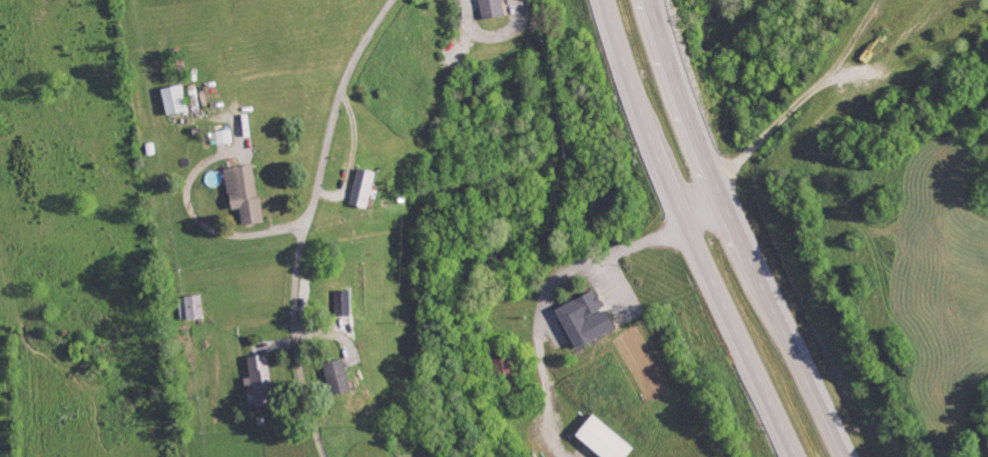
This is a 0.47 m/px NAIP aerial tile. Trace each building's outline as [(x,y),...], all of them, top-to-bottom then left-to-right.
[(481,17),(505,14),(503,0),(479,0),(481,17)] [(161,88),(167,113),(188,109),(182,83),(161,88)] [(263,221),(255,163),(225,167),(231,209),(240,207),(243,224),(263,221)] [(377,171),(359,166),(350,202),(367,207),(377,171)] [(336,315),(351,314),(351,289),(335,289),(336,315)] [(616,328),(606,308),(603,309),(594,290),(557,308),(576,347),(616,328)] [(255,406),(274,404),(268,354),(249,356),(255,406)] [(352,390),(345,358),(326,362),(332,394),(352,390)] [(594,413),(576,433),(604,456),(626,456),(634,448),(594,413)]
